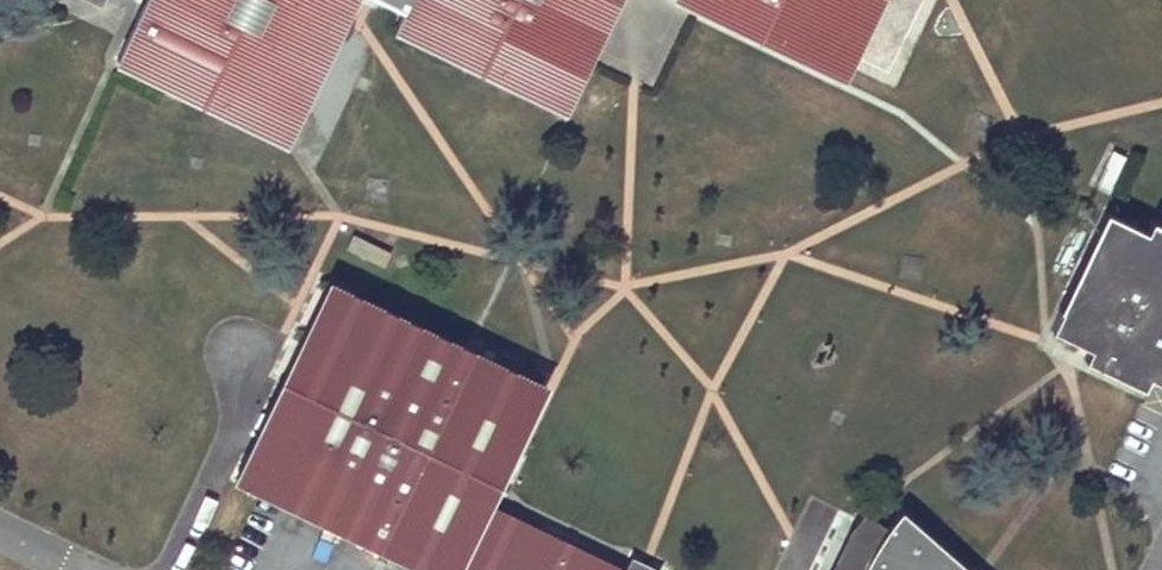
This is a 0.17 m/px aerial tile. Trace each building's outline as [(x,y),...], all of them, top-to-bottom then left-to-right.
[(286,137),(351,0),(139,0),(111,56),(286,137)] [(392,24),(565,104),(614,0),(403,0),(392,24)] [(844,72),(878,0),(688,0),(844,72)] [(1097,182),(1110,188),(1125,156),(1113,150),(1097,182)] [(1106,211),(1051,325),(1088,343),(1083,353),(1141,381),(1145,373),(1161,379),(1161,222),(1152,217),(1145,227),(1106,211)] [(345,249),(383,267),(391,252),(352,234),(345,249)] [(230,478),(426,569),(456,569),(488,503),(547,379),(325,276),(230,478)] [(488,503),(456,569),(629,569),(488,503)] [(899,508),(887,522),(874,540),(863,563),(860,569),(973,569),(899,508)]
